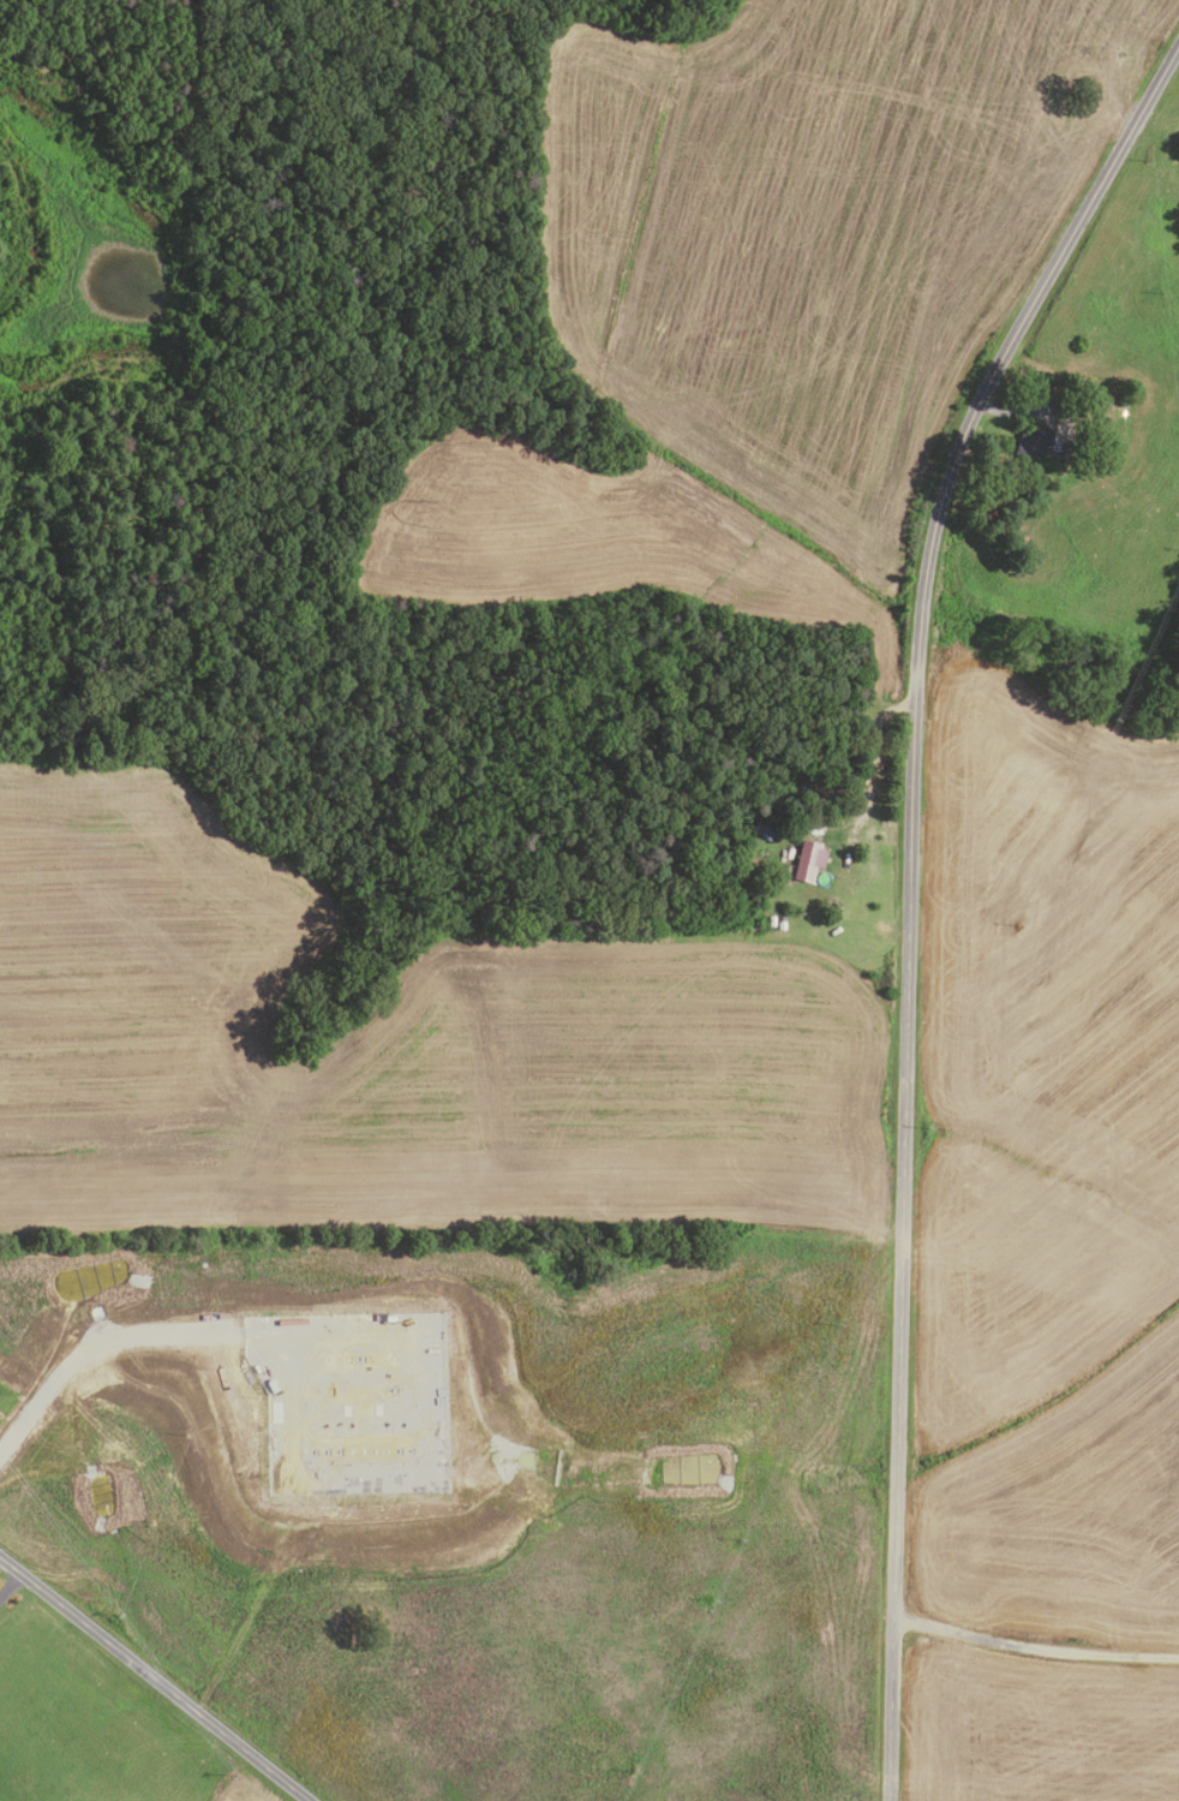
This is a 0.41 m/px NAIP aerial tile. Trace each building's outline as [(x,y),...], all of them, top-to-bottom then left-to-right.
[(1095,91),(1099,101),(1091,103),(1089,93),(1095,91)] [(1102,442),(1079,439),(1083,421),(1095,422),(1094,428),(1103,430),(1102,442)] [(1031,461),(1013,455),(1021,435),(1024,436),(1027,428),(1063,439),(1058,453),(1046,449),(1043,454),(1034,452),(1031,461)] [(795,815),(786,803),(797,795),(806,807),(795,815)] [(774,831),(770,842),(749,831),(754,821),(774,831)] [(812,883),(791,879),(800,840),(819,845),(819,849),(825,851),(822,867),(814,866),(812,883)] [(785,930),(777,930),(777,917),(784,917),(785,930)]
